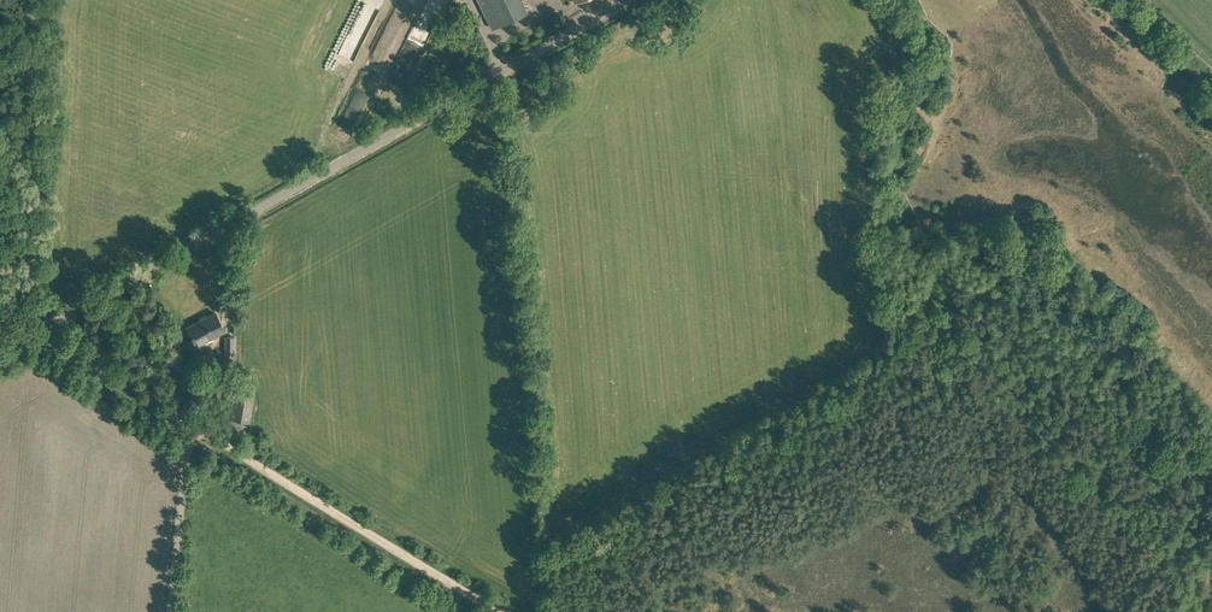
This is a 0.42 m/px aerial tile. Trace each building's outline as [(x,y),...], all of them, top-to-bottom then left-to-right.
[(493,28),(527,12),(521,0),(479,0),(493,28)] [(342,51),(354,56),(361,40),(349,35),(342,51)] [(375,53),(343,133),(357,139),(390,59),(375,53)] [(8,290),(13,293),(17,285),(12,283),(8,290)] [(195,344),(223,329),(214,312),(186,327),(195,344)] [(235,354),(235,336),(224,336),(224,354),(235,354)] [(187,368),(176,363),(171,375),(183,380),(187,368)] [(256,384),(232,380),(226,416),(250,420),(256,384)]
